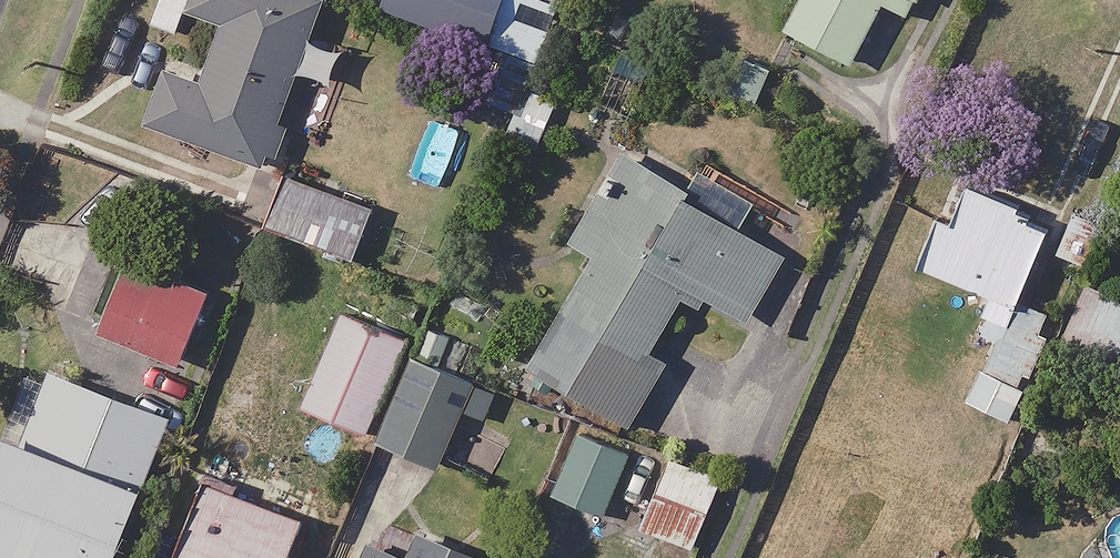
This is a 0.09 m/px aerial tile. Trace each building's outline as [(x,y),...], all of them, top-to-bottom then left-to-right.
[(394,6),(486,43),(503,0),(396,0),(394,6)] [(785,27),(852,61),(883,1),(910,15),(918,0),(799,0),(785,27)] [(341,49),(230,10),(204,82),(170,70),(151,123),(266,164),(300,69),(330,80),(341,49)] [(691,188),(626,151),(575,241),(599,255),(534,367),(632,423),(666,364),(649,354),(689,285),(749,319),(786,254),(739,227),(752,205),(699,175),(691,188)] [(373,206),(285,173),(266,223),(354,257),(373,206)] [(1052,216),(954,176),(919,264),(995,295),(980,333),(994,339),(969,401),(1012,418),(1053,317),(1017,303),(1052,216)] [(1101,223),(1066,210),(1051,250),(1086,263),(1101,223)] [(206,294),(130,265),(105,333),(181,362),(206,294)] [(408,336),(344,309),(304,404),(368,431),(408,336)] [(499,390),(413,353),(375,445),(436,471),(461,413),(485,423),(499,390)] [(51,372),(27,439),(9,432),(0,455),(0,547),(31,557),(116,557),(169,416),(51,372)] [(630,452),(581,431),(555,493),(604,514),(630,452)] [(211,455),(170,557),(288,557),(313,495),(211,455)] [(724,478),(672,456),(643,526),(696,548),(724,478)] [(425,533),(416,557),(485,557),(486,557),(425,533)] [(375,543),(369,557),(413,557),(375,543)]
